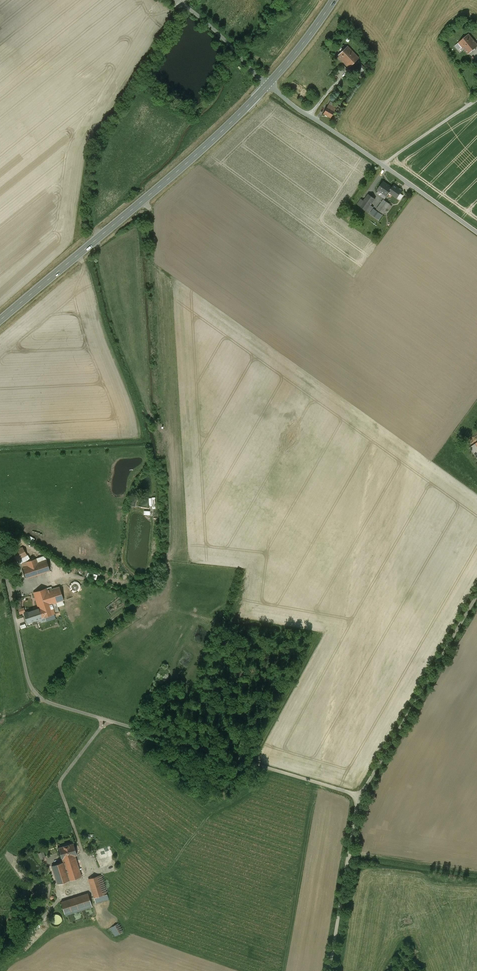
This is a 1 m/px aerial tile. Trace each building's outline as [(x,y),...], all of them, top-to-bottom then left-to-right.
[(459,43),(468,54),(476,46),(476,44),(469,34),(459,43)] [(349,44),(338,54),(351,67),(362,56),(349,44)] [(336,109),(329,104),(327,107),(323,114),(331,118),(336,109)] [(380,183),(373,193),(384,200),(391,191),(380,183)] [(27,555),(23,547),(12,553),(17,561),(27,555)] [(38,563),(37,558),(26,562),(28,566),(23,568),(27,578),(50,571),(47,560),(38,563)] [(77,583),(74,582),(71,584),(70,586),(70,589),(71,592),(74,593),(76,593),(79,592),(81,590),(81,587),(79,584),(77,583)] [(34,592),(38,609),(57,602),(64,600),(60,586),(52,589),(51,587),(34,592)] [(59,612),(57,602),(38,609),(25,613),(27,623),(59,612)] [(59,847),(62,859),(75,856),(77,855),(73,843),(59,847)] [(41,859),(46,856),(43,850),(38,852),(41,859)] [(82,877),(75,856),(62,859),(63,862),(52,865),(58,884),(82,877)] [(107,894),(101,875),(89,878),(94,898),(107,894)] [(92,905),(88,893),(61,902),(64,914),(92,905)] [(62,919),(61,916),(58,914),(54,914),(52,916),(50,919),(51,923),(53,925),(56,926),(60,925),(62,922),(62,919)]
